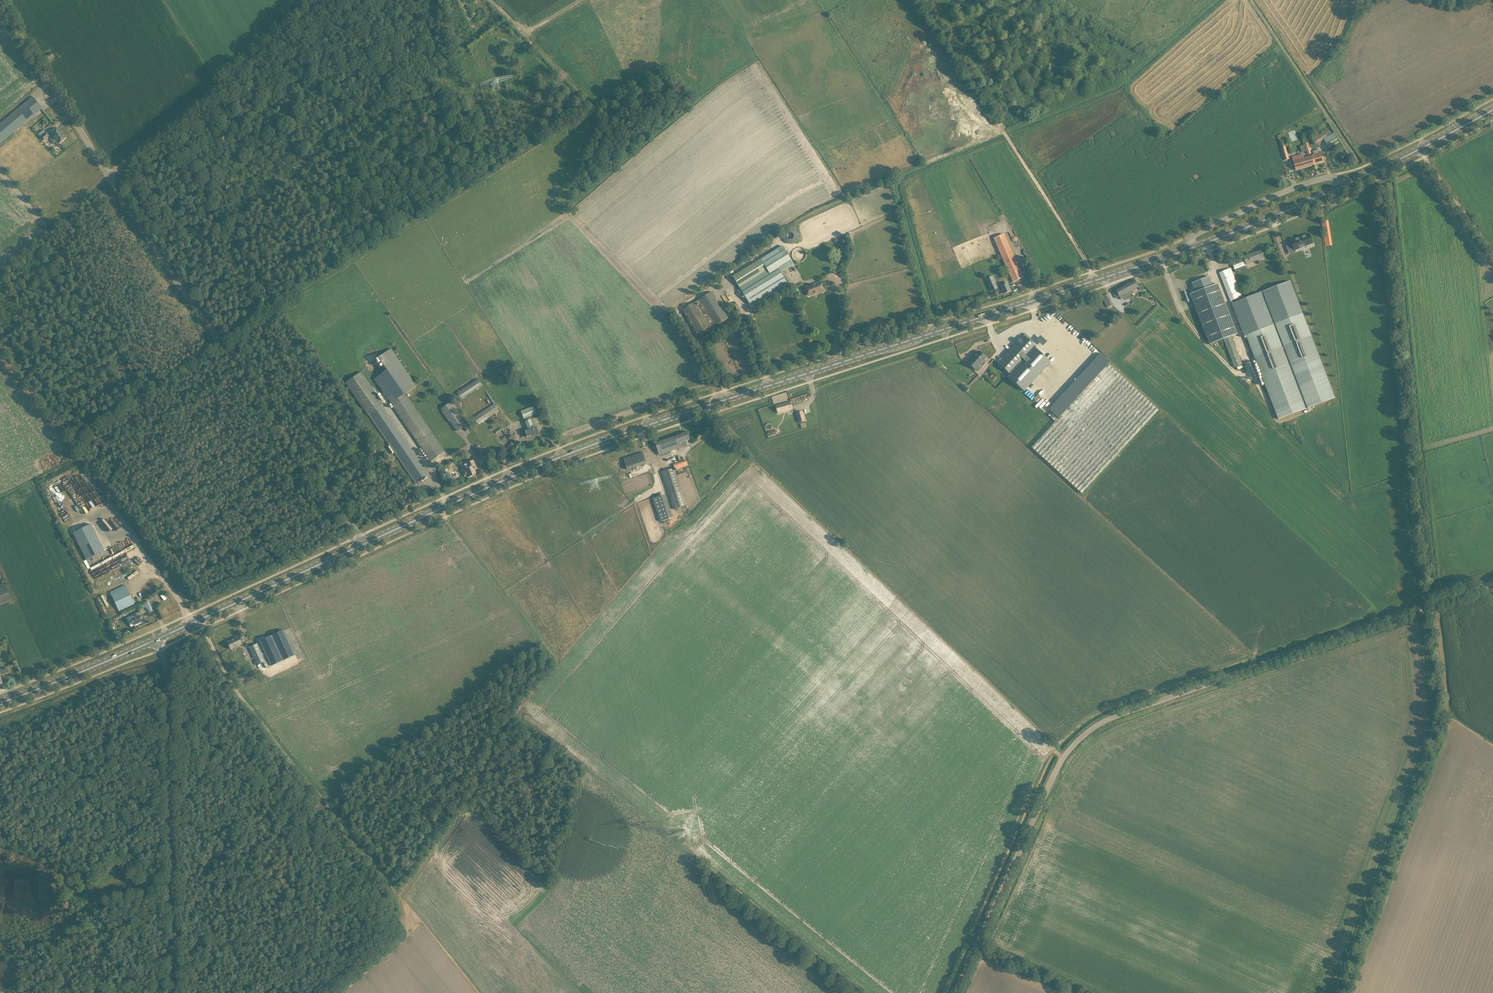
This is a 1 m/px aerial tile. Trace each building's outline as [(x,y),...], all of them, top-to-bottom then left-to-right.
[(42,108),(33,97),(0,124),(0,143),(42,108)] [(51,134),(60,144),(67,138),(58,128),(51,134)] [(1316,144),(1327,137),(1331,135),(1329,132),(1327,129),(1312,139),(1316,144)] [(49,136),(47,133),(41,137),(44,141),(49,136)] [(1284,161),(1285,160),(1289,159),(1285,147),(1281,148),(1284,161)] [(1314,155),(1310,156),(1311,159),(1312,158),(1314,165),(1324,162),(1322,153),(1321,149),(1313,152),(1314,155)] [(1314,165),(1312,158),(1311,159),(1310,156),(1309,157),(1303,158),(1302,154),(1292,157),(1296,170),(1314,165)] [(1322,221),(1323,226),(1325,246),(1332,245),(1328,220),(1322,221)] [(798,240),(794,228),(780,233),(785,245),(798,240)] [(1313,243),(1309,233),(1291,241),(1294,250),(1313,243)] [(1004,234),(994,238),(1013,282),(1023,278),(1004,234)] [(787,282),(781,272),(794,264),(783,246),(774,252),(733,277),(735,279),(740,288),(750,305),(787,282)] [(1263,255),(1262,253),(1261,250),(1244,257),(1244,258),(1245,261),(1247,264),(1264,257),(1263,255)] [(1232,263),(1234,269),(1245,265),(1243,259),(1232,263)] [(1245,295),(1242,296),(1242,297),(1232,273),(1231,268),(1219,273),(1230,301),(1232,300),(1233,304),(1232,304),(1245,336),(1246,335),(1255,358),(1278,419),(1305,409),(1273,325),(1261,296),(1263,294),(1275,324),(1307,408),(1335,398),(1312,339),(1290,281),(1285,283),(1246,298),(1245,295)] [(1234,367),(1242,364),(1231,336),(1237,334),(1218,284),(1213,285),(1209,276),(1191,283),(1194,293),(1190,294),(1195,307),(1209,345),(1218,341),(1225,358),(1230,356),(1234,367)] [(991,291),(995,289),(996,291),(997,293),(1003,290),(1005,294),(1011,291),(1008,284),(1001,286),(1001,287),(998,288),(996,284),(994,280),(988,283),(991,290),(991,291)] [(1139,287),(1135,280),(1112,291),(1116,298),(1119,296),(1121,300),(1134,293),(1132,290),(1139,287)] [(824,291),(821,282),(807,287),(807,289),(807,292),(809,294),(810,296),(824,291)] [(712,292),(700,299),(695,303),(683,310),(699,336),(728,318),(722,308),(713,293),(712,292)] [(1113,305),(1107,294),(1103,297),(1108,307),(1113,305)] [(1139,315),(1132,308),(1118,322),(1125,330),(1131,325),(1130,324),(1139,315)] [(999,364),(1011,375),(1009,377),(1025,391),(1051,362),(1046,357),(1043,359),(1034,351),(1037,347),(1032,343),(1035,340),(1032,338),(1026,333),(1021,338),(1018,341),(1019,342),(999,364)] [(375,380),(389,400),(390,401),(391,403),(390,404),(430,462),(445,451),(405,393),(406,393),(418,385),(418,384),(416,385),(412,380),(414,379),(414,378),(411,379),(408,374),(410,373),(409,372),(407,373),(404,368),(406,367),(405,366),(403,367),(400,362),(402,360),(401,359),(399,361),(396,356),(398,354),(397,353),(395,355),(391,350),(393,348),(378,358),(388,371),(375,380)] [(984,360),(986,357),(980,351),(969,363),(975,369),(980,364),(983,366),(986,363),(984,360)] [(383,404),(379,397),(364,376),(362,377),(348,387),(349,388),(350,390),(352,392),(353,394),(354,396),(356,398),(357,400),(359,402),(360,404),(361,406),(363,408),(364,410),(365,412),(367,414),(368,415),(370,414),(417,483),(429,475),(382,405),(383,404)] [(478,379),(457,393),(461,399),(482,386),(478,379)] [(793,409),(792,407),(791,402),(776,406),(777,411),(778,413),(793,409)] [(453,426),(457,431),(465,426),(466,425),(450,403),(449,403),(441,409),(443,411),(450,422),(453,426)] [(478,425),(499,411),(494,404),(473,418),(478,425)] [(534,406),(521,411),(528,430),(525,431),(527,437),(538,432),(536,427),(534,428),(529,417),(537,414),(534,406)] [(803,411),(796,413),(799,423),(806,421),(803,411)] [(654,442),(656,447),(659,455),(682,448),(680,442),(686,441),(689,439),(688,436),(687,431),(654,442)] [(474,448),(481,459),(485,456),(479,445),(474,448)] [(623,459),(625,463),(627,470),(646,464),(642,452),(623,459)] [(466,469),(462,471),(464,477),(468,475),(469,477),(475,474),(475,473),(474,470),(477,469),(473,460),(467,463),(469,468),(466,469)] [(674,509),(678,508),(681,507),(686,505),(674,470),(675,469),(675,470),(688,465),(687,463),(686,460),(673,465),(674,468),(661,472),(673,509),(674,509)] [(665,494),(652,498),(660,522),(673,518),(665,494)] [(80,529),(73,533),(86,560),(105,551),(91,524),(80,529)] [(121,533),(113,542),(115,544),(118,540),(121,543),(119,545),(120,546),(123,543),(122,541),(125,537),(121,533)] [(137,570),(128,578),(129,580),(139,572),(137,570)] [(4,586),(0,587),(0,604),(11,600),(6,585),(4,580),(2,581),(4,586)] [(119,611),(134,604),(125,585),(110,592),(119,611)] [(104,594),(101,596),(106,606),(109,605),(104,594)] [(149,602),(148,602),(144,604),(141,605),(143,609),(146,607),(148,613),(153,611),(149,602)] [(134,615),(135,618),(131,619),(134,625),(142,622),(141,618),(144,617),(141,611),(134,615)] [(249,647),(254,657),(252,658),(253,661),(255,660),(257,665),(263,662),(266,668),(272,665),(272,666),(295,655),(286,635),(284,630),(260,641),(260,642),(257,644),(257,643),(249,647)] [(227,642),(230,646),(231,649),(242,644),(241,641),(239,637),(227,642)] [(0,671),(0,685),(3,684),(0,675),(9,672),(7,668),(0,671)]
